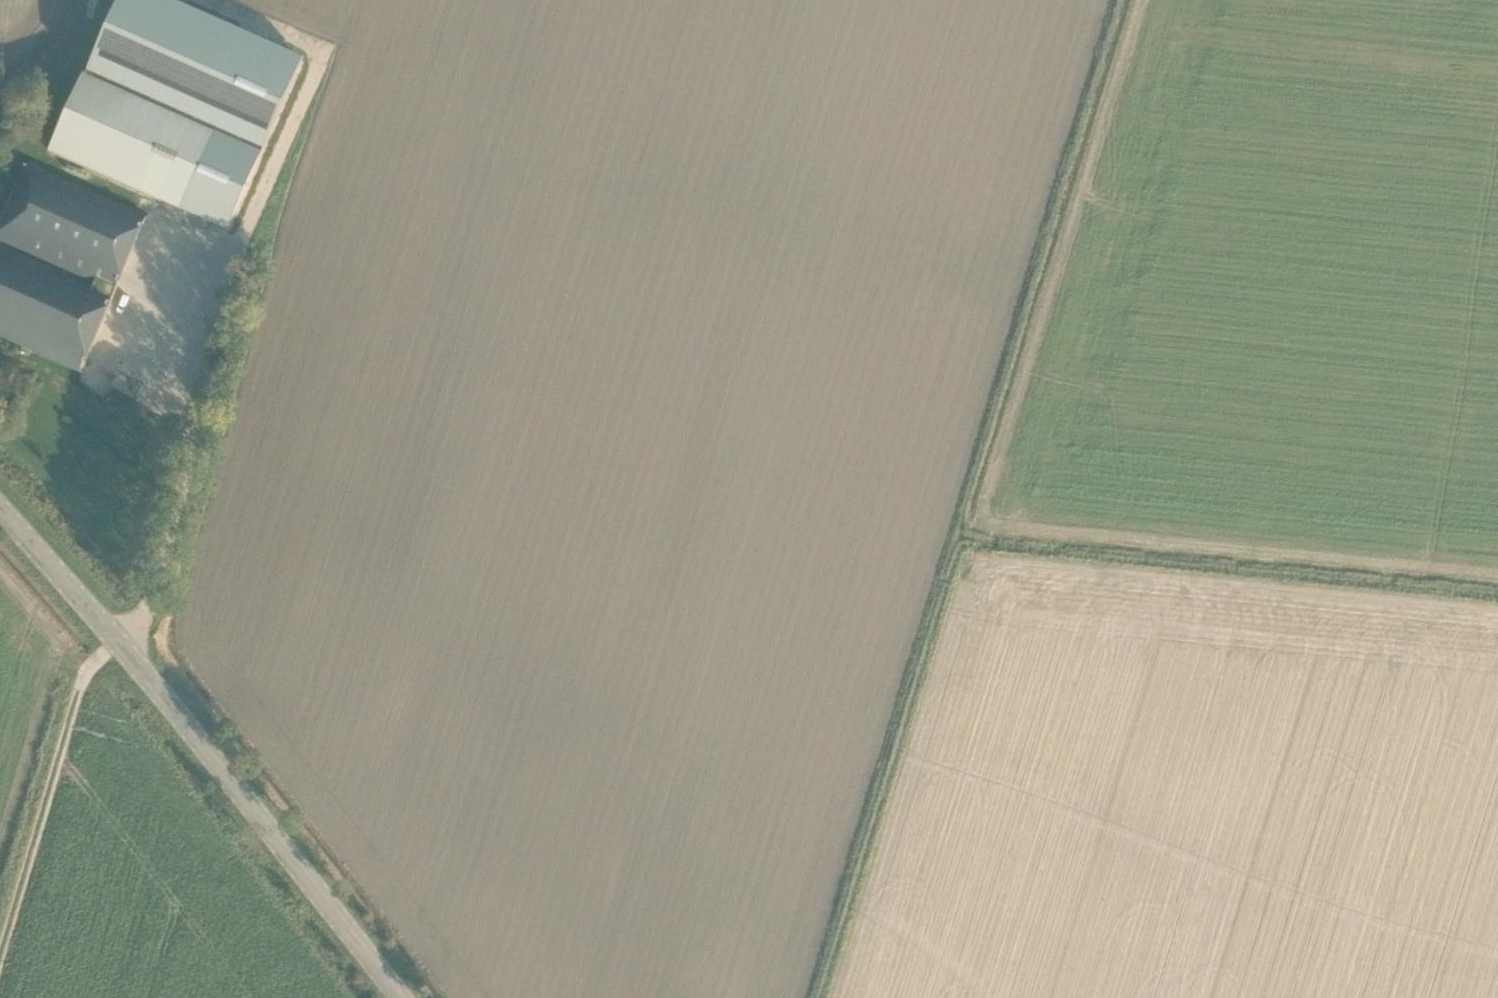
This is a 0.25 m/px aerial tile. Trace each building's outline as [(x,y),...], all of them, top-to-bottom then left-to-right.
[(304,60),(168,0),(120,0),(88,73),(264,151),(304,60)] [(231,231),(264,153),(216,133),(83,78),(51,156),(184,211),(231,231)] [(93,287),(0,246),(0,336),(82,373),(147,217),(27,164),(0,226),(0,242),(95,284),(93,287)]
